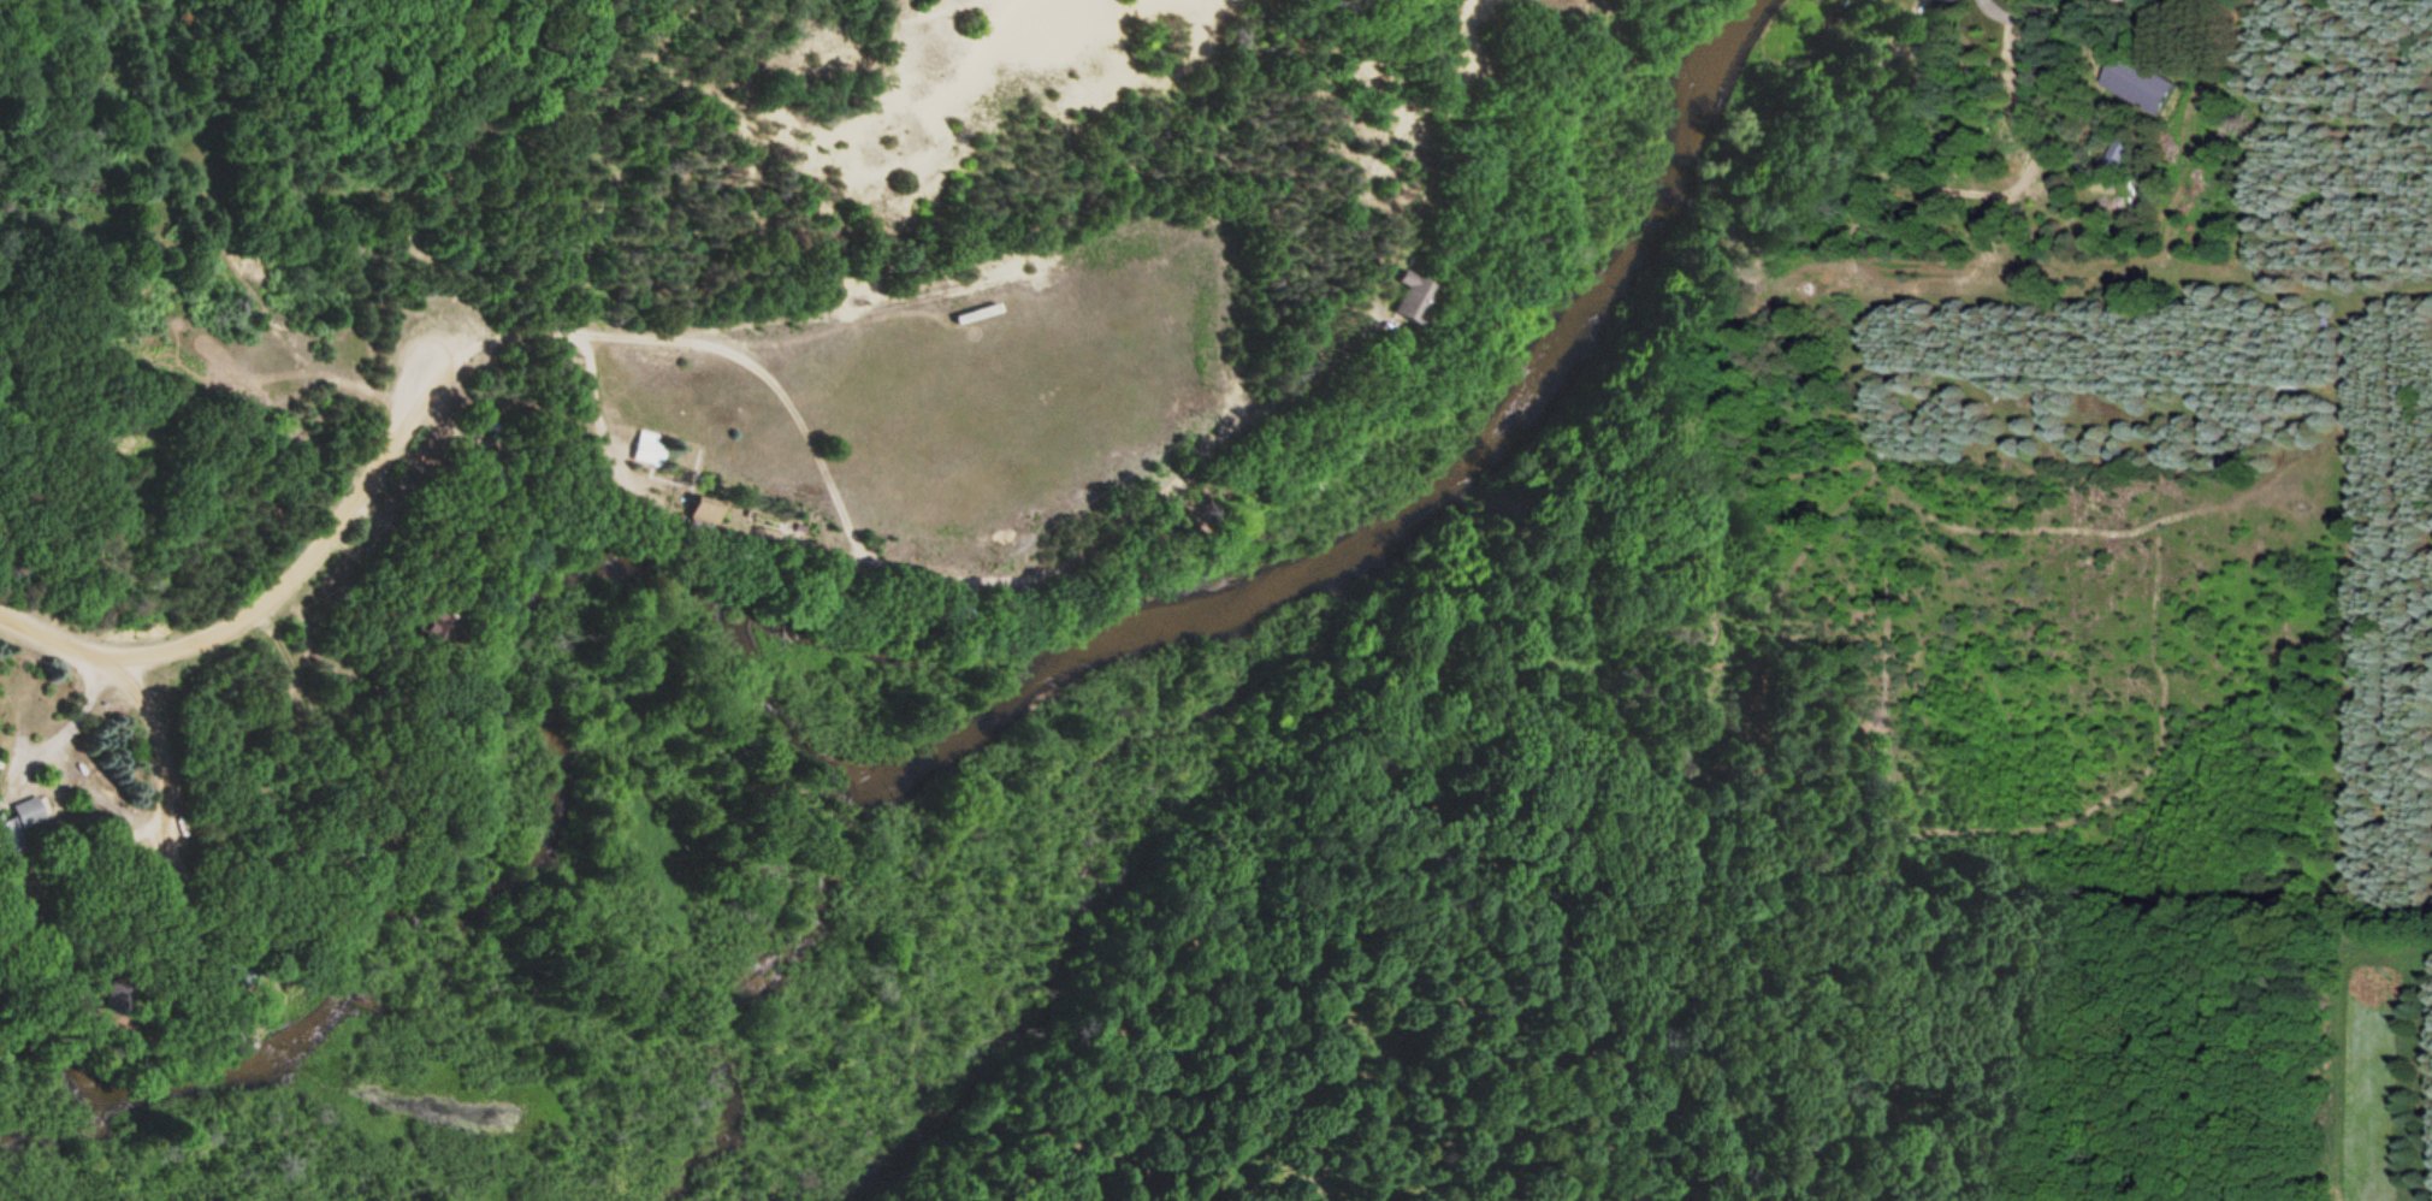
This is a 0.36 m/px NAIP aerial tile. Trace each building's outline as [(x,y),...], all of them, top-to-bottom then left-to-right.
[(1378,315),(1396,326),(1420,290),(1402,278),(1378,315)] [(622,460),(647,468),(654,445),(628,437),(622,460)] [(4,821),(12,850),(26,847),(20,827),(51,818),(44,795),(13,804),(17,818),(4,821)]
